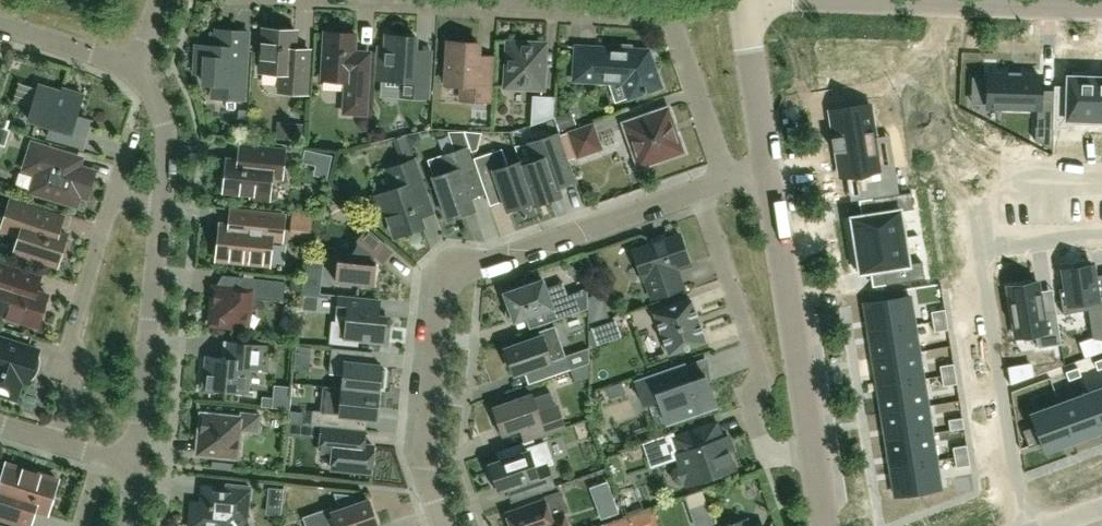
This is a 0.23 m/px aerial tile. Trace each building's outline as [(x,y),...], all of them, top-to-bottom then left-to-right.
[(264,28),(261,72),(281,73),(280,92),(306,93),(309,50),(301,49),(294,49),(295,30),(264,28)] [(216,46),(197,45),(195,73),(205,73),(204,84),(214,84),(213,97),(244,99),(248,31),(240,31),(217,29),(216,46)] [(363,50),(354,49),(355,34),(325,32),(325,36),(323,36),(322,50),(324,50),(322,80),(346,81),(344,113),(366,114),(369,67),(371,67),(373,50),(363,50)] [(428,97),(430,67),(433,67),(434,49),(424,49),(416,48),(416,37),(386,35),(384,79),(400,80),(399,96),(428,97)] [(487,54),(477,53),(478,43),(464,42),(464,38),(445,37),(444,56),(448,57),(446,85),(462,86),(461,100),(489,102),(491,74),(494,74),(496,55),(487,54)] [(508,42),(506,86),(543,88),(545,44),(538,44),(535,41),(518,40),(515,43),(508,42)] [(576,46),(574,80),(624,83),(629,98),(661,87),(648,50),(632,49),(632,45),(613,44),(612,48),(590,47),(576,46)] [(1054,98),(1053,128),(1068,129),(1068,124),(1095,125),(1096,77),(1088,77),(1088,73),(1072,72),(1072,76),(1068,76),(1068,87),(1067,96),(1054,95),(1054,98)] [(988,103),(988,107),(1037,109),(1037,127),(1037,128),(1053,128),(1054,98),(1039,97),(1040,76),(989,74),(989,78),(988,103)] [(38,85),(28,119),(51,126),(47,136),(82,147),(84,140),(87,130),(73,126),(83,95),(63,88),(61,92),(38,85)] [(532,125),(554,118),(555,97),(548,97),(533,96),(532,125)] [(836,137),(832,137),(834,151),(838,150),(842,176),(846,175),(871,171),(875,197),(899,193),(895,166),(878,169),(874,138),(868,106),(832,111),(836,137)] [(668,107),(623,123),(639,168),(684,152),(668,107)] [(593,124),(568,132),(577,157),(602,148),(595,128),(593,124)] [(1036,126),(1035,141),(1053,150),(1053,129),(1037,128),(1037,127),(1036,126)] [(4,145),(9,130),(0,127),(0,144),(4,145)] [(533,161),(521,165),(533,200),(534,205),(561,195),(558,188),(564,186),(571,184),(554,135),(527,144),(533,161)] [(37,177),(32,191),(48,195),(49,198),(58,201),(61,199),(76,204),(79,194),(86,196),(93,172),(77,167),(80,159),(33,144),(24,173),(37,177)] [(225,178),(224,191),(251,194),(253,197),(269,199),(271,176),(282,178),(285,149),(240,145),(238,160),(227,159),(227,161),(224,164),(223,175),(225,178)] [(454,151),(442,156),(447,172),(434,177),(433,177),(448,218),(474,209),(469,197),(476,195),(481,193),(466,147),(454,151)] [(521,165),(519,161),(507,165),(502,148),(474,158),(489,203),(497,200),(503,198),(507,209),(533,200),(521,165)] [(379,213),(386,210),(395,236),(423,227),(419,217),(426,214),(433,212),(414,159),(387,169),(394,188),(373,196),(379,213)] [(851,220),(847,221),(850,238),(854,237),(855,245),(905,237),(901,211),(914,209),(911,192),(872,198),(875,213),(862,215),(851,217),(851,220)] [(20,235),(15,252),(57,265),(61,252),(66,252),(69,241),(66,238),(67,234),(58,232),(61,224),(63,217),(11,200),(1,230),(20,235)] [(220,224),(217,259),(271,264),(274,239),(281,240),(284,215),(231,210),(230,217),(229,225),(220,224)] [(349,256),(344,260),(338,260),(335,281),(374,285),(376,263),(373,263),(374,255),(375,256),(380,250),(384,245),(386,247),(387,246),(366,228),(356,240),(358,241),(355,246),(352,252),(349,256)] [(651,244),(633,251),(643,280),(646,279),(652,298),(682,288),(679,278),(676,268),(689,264),(679,235),(666,239),(665,236),(650,241),(651,244)] [(857,253),(852,254),(855,271),(859,270),(860,273),(871,271),(884,269),(886,284),(925,278),(922,262),(909,264),(905,237),(855,245),(857,253)] [(7,316),(7,319),(18,322),(19,320),(38,326),(42,314),(45,312),(48,302),(46,298),(47,295),(35,291),(38,284),(40,277),(0,264),(0,314),(7,316)] [(1059,289),(1063,314),(1088,310),(1093,339),(1098,339),(1101,340),(1101,274),(1094,276),(1093,265),(1063,270),(1065,288),(1059,289)] [(214,287),(210,324),(250,328),(252,312),(253,311),(256,307),(257,303),(257,298),(283,301),(286,281),(239,276),(239,282),(238,289),(214,287)] [(563,296),(545,288),(542,280),(505,293),(509,307),(507,308),(506,310),(505,312),(505,314),(505,316),(506,318),(508,320),(510,321),(512,321),(514,320),(546,309),(548,315),(550,321),(588,308),(587,288),(563,296)] [(1038,282),(1008,287),(1016,337),(1036,334),(1038,348),(1061,344),(1056,310),(1043,312),(1040,291),(1038,282)] [(336,322),(332,321),(330,344),(359,347),(360,340),(384,342),(386,316),(378,315),(378,308),(379,301),(339,297),(336,322)] [(910,297),(865,304),(869,332),(914,324),(910,297)] [(691,300),(654,313),(668,354),(705,341),(691,300)] [(933,322),(947,319),(945,309),(931,311),(933,322)] [(933,322),(934,332),(948,329),(947,319),(933,322)] [(598,343),(620,336),(615,321),(592,328),(598,343)] [(914,324),(869,332),(874,359),(919,352),(914,324)] [(570,369),(561,345),(555,326),(539,331),(540,336),(505,349),(514,375),(542,365),(544,372),(546,378),(570,369)] [(16,399),(22,381),(28,383),(35,361),(39,350),(0,338),(0,394),(16,399)] [(207,357),(203,387),(247,392),(250,367),(266,368),(268,346),(227,342),(227,349),(226,355),(222,358),(207,357)] [(385,369),(381,369),(381,366),(353,363),(353,357),(354,350),(331,348),(329,373),(344,375),(342,388),(379,392),(379,386),(383,387),(385,369)] [(919,352),(874,359),(878,386),(923,379),(919,352)] [(955,374),(954,364),(940,366),(941,376),(955,374)] [(667,423),(716,406),(706,376),(691,381),(688,373),(685,365),(636,382),(644,406),(659,400),(667,423)] [(1066,372),(1069,381),(1081,376),(1078,368),(1066,372)] [(941,376),(943,386),(957,384),(955,374),(941,376)] [(923,379),(878,386),(882,413),(927,406),(923,379)] [(323,426),(346,428),(347,422),(347,415),(376,418),(379,392),(342,388),(323,386),(320,412),(313,411),(312,425),(323,426)] [(1101,430),(1101,389),(1088,394),(1101,430)] [(498,431),(502,433),(502,434),(520,428),(522,434),(524,441),(564,427),(557,406),(555,407),(550,392),(533,398),(532,395),(493,408),(497,420),(495,424),(498,431)] [(1060,404),(1073,441),(1101,430),(1088,394),(1060,404)] [(1073,441),(1060,404),(1031,415),(1044,451),(1073,441)] [(927,406),(882,413),(887,440),(932,433),(927,406)] [(241,411),(240,417),(201,413),(197,449),(197,454),(238,458),(241,432),(260,434),(262,413),(241,411)] [(950,430),(964,428),(962,417),(948,420),(950,430)] [(719,421),(670,438),(680,466),(676,468),(673,471),(672,475),(673,479),(677,482),(681,483),(685,481),(687,485),(735,469),(729,451),(732,450),(727,436),(724,437),(721,429),(719,421)] [(366,430),(346,428),(323,426),(320,451),(333,453),(331,468),(370,472),(373,446),(365,445),(366,437),(366,430)] [(638,433),(644,458),(672,452),(666,427),(638,433)] [(932,433),(887,440),(891,467),(936,460),(932,433)] [(524,453),(520,443),(496,451),(499,461),(490,464),(492,469),(488,471),(493,487),(497,486),(499,490),(508,487),(510,494),(512,500),(554,486),(547,467),(555,464),(547,441),(525,448),(527,452),(524,453)] [(968,455),(967,445),(953,447),(954,457),(968,455)] [(970,465),(968,455),(954,457),(956,467),(970,465)] [(936,460),(891,467),(895,495),(941,488),(936,460)] [(29,525),(32,525),(35,518),(37,509),(47,512),(57,480),(6,464),(0,484),(0,517),(29,525)] [(203,486),(202,495),(201,503),(192,503),(189,525),(236,525),(250,515),(246,510),(248,491),(203,486)] [(563,514),(568,512),(561,490),(540,497),(542,502),(507,514),(511,525),(567,525),(563,514)] [(359,503),(356,495),(334,493),(340,510),(335,512),(333,505),(302,516),(306,525),(378,525),(369,500),(359,503)] [(652,507),(622,517),(625,525),(654,525),(659,525),(652,507)]
